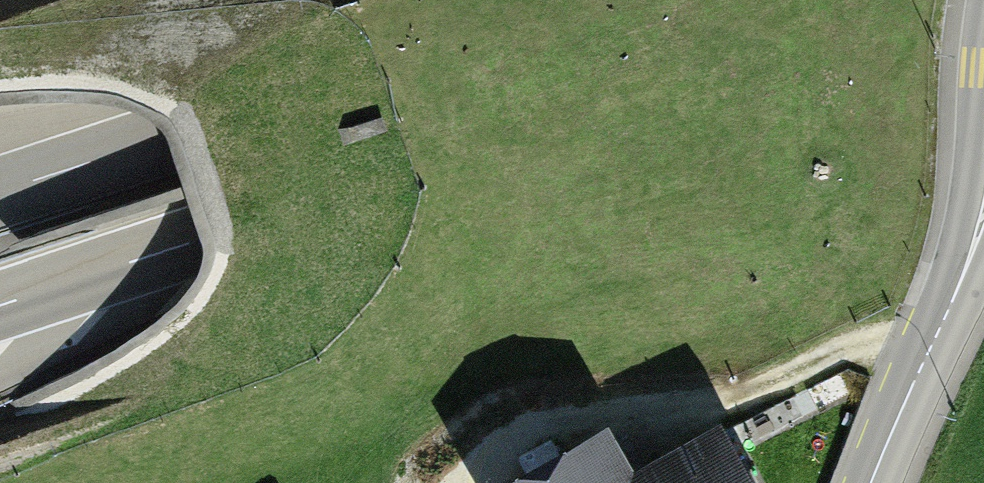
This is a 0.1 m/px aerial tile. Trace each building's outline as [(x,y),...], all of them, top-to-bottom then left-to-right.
[(715,430),(635,472),(609,422),(493,482),(743,482),(715,430)]
